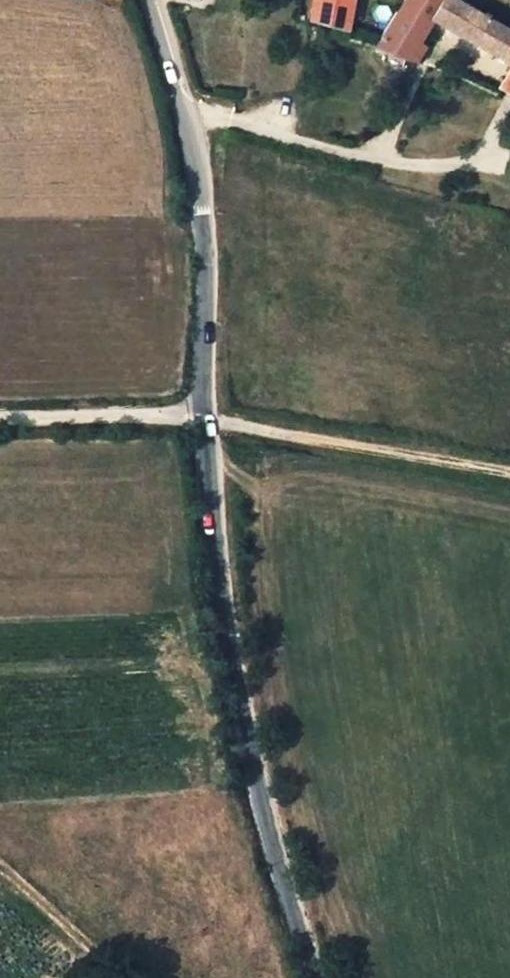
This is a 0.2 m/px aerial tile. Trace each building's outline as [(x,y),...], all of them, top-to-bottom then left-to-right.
[(315,4),(312,15),(342,25),(348,0),(315,0),(315,4)] [(509,62),(509,29),(458,0),(403,0),(374,44),(415,57),(424,41),(417,37),(431,15),(509,62)] [(500,88),(509,92),(509,70),(500,88)]
